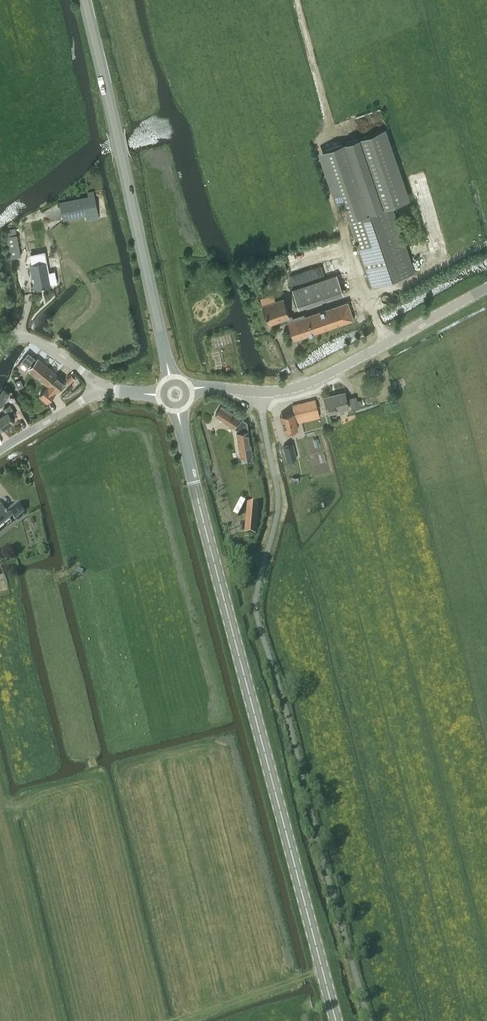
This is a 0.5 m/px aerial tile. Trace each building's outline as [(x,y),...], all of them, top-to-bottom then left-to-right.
[(344,203),(349,218),(391,204),(392,206),(410,199),(402,176),(387,130),(386,129),(318,152),(336,205),(344,203)] [(87,220),(99,218),(94,190),(88,192),(89,196),(60,201),(63,219),(86,214),(87,220)] [(348,219),(357,246),(371,287),(414,272),(392,206),(391,204),(349,218),(348,219)] [(43,221),(23,225),(28,254),(30,253),(32,264),(44,261),(42,251),(48,250),(43,221)] [(16,234),(15,227),(6,229),(7,236),(6,236),(10,258),(21,256),(17,234),(16,234)] [(287,270),(284,258),(275,260),(278,272),(287,270)] [(30,264),(35,288),(51,285),(46,261),(30,264)] [(244,284),(251,282),(248,267),(240,269),(244,284)] [(299,308),(344,293),(337,274),(292,289),(299,308)] [(287,316),(288,321),(305,315),(304,313),(293,317),(292,314),(289,315),(283,297),(276,299),(273,293),(261,297),(263,303),(269,322),(287,316)] [(305,315),(288,321),(287,321),(294,340),(354,319),(348,301),(305,315)] [(21,361),(29,367),(36,359),(28,352),(22,360),(21,361)] [(47,384),(57,373),(37,357),(36,359),(29,367),(28,368),(47,384)] [(65,380),(57,373),(47,384),(48,385),(40,395),(47,401),(59,387),(62,389),(66,384),(64,382),(65,380)] [(75,378),(71,374),(66,379),(70,383),(75,378)] [(20,379),(15,381),(18,389),(24,386),(20,379)] [(9,392),(3,389),(0,395),(0,404),(2,405),(9,392)] [(345,392),(324,397),(328,413),(349,408),(345,392)] [(349,398),(352,407),(362,405),(361,399),(357,400),(356,396),(349,398)] [(294,413),(280,416),(284,432),(298,428),(296,422),(320,416),(315,399),(292,405),(294,413)] [(16,413),(10,404),(3,408),(6,412),(0,416),(0,428),(1,429),(14,420),(11,416),(16,413)] [(221,405),(215,416),(234,427),(236,428),(238,424),(236,423),(240,417),(221,405)] [(247,421),(241,418),(236,428),(240,456),(252,454),(247,421)] [(283,446),(287,461),(297,458),(293,443),(283,446)] [(24,513),(16,503),(4,512),(0,507),(0,527),(12,517),(15,520),(24,513)] [(247,503),(247,509),(244,533),(255,534),(258,510),(258,504),(247,503)]
